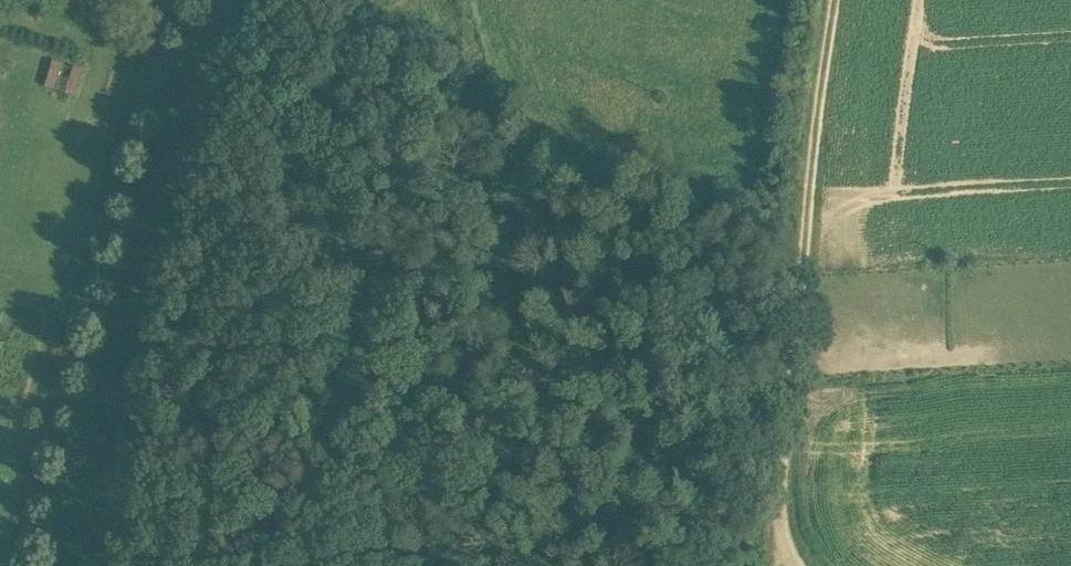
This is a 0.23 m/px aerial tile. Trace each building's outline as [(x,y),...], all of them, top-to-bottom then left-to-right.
[(42,82),(73,93),(82,68),(51,57),(42,82)]
